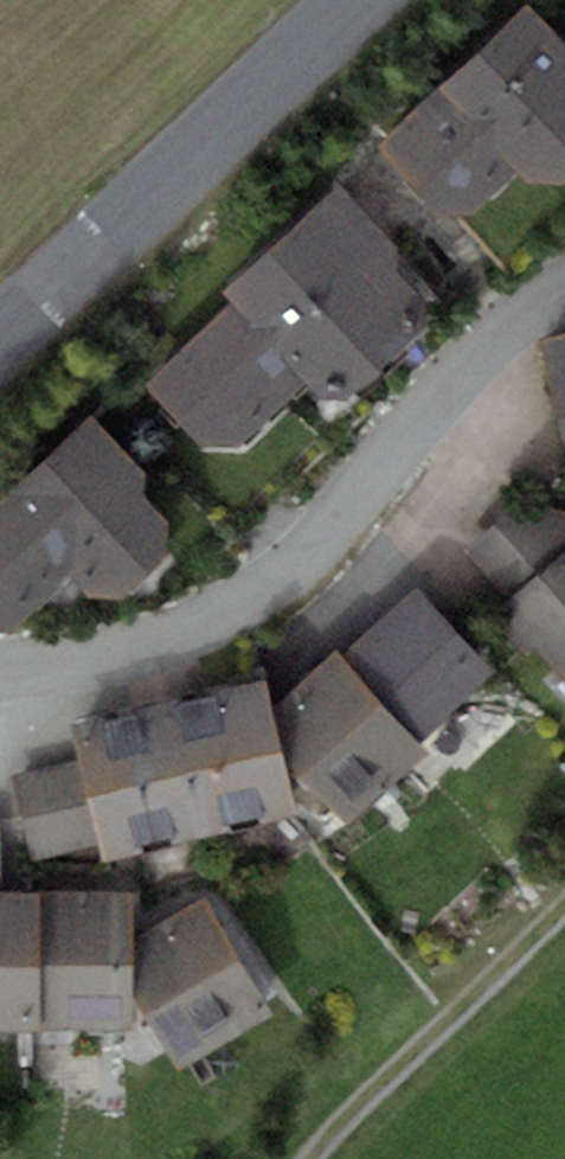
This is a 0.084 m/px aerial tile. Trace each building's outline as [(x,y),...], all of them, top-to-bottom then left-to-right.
[(523,4),(377,148),(442,214),(476,213),(518,172),(529,182),(564,182),(564,46),(523,4)] [(232,304),(145,387),(203,447),(241,446),(306,383),(319,397),(350,398),(428,322),(426,299),(399,271),(402,248),(338,182),(223,294),(232,304)] [(542,339),(564,420),(564,333),(542,339)] [(0,499),(0,631),(12,631),(69,576),(87,596),(122,599),(169,554),(164,520),(142,497),(156,483),(90,414),(0,499)] [(511,603),(500,613),(564,683),(564,553),(563,555),(516,504),(464,552),(511,603)] [(338,648),(270,711),(279,749),(349,825),(428,751),(418,740),(490,673),(414,590),(344,655),(338,648)] [(263,682),(168,704),(200,838),(295,816),(279,749),(270,711),(263,682)] [(102,862),(200,838),(168,704),(71,727),(79,761),(12,777),(32,858),(97,843),(102,862)] [(32,1029),(29,891),(3,891),(2,819),(0,819),(0,1030),(32,1029)] [(131,889),(29,891),(32,1029),(134,1028),(133,995),(132,939),(131,889)] [(274,1014),(204,896),(132,939),(133,995),(178,1070),(274,1014)]
